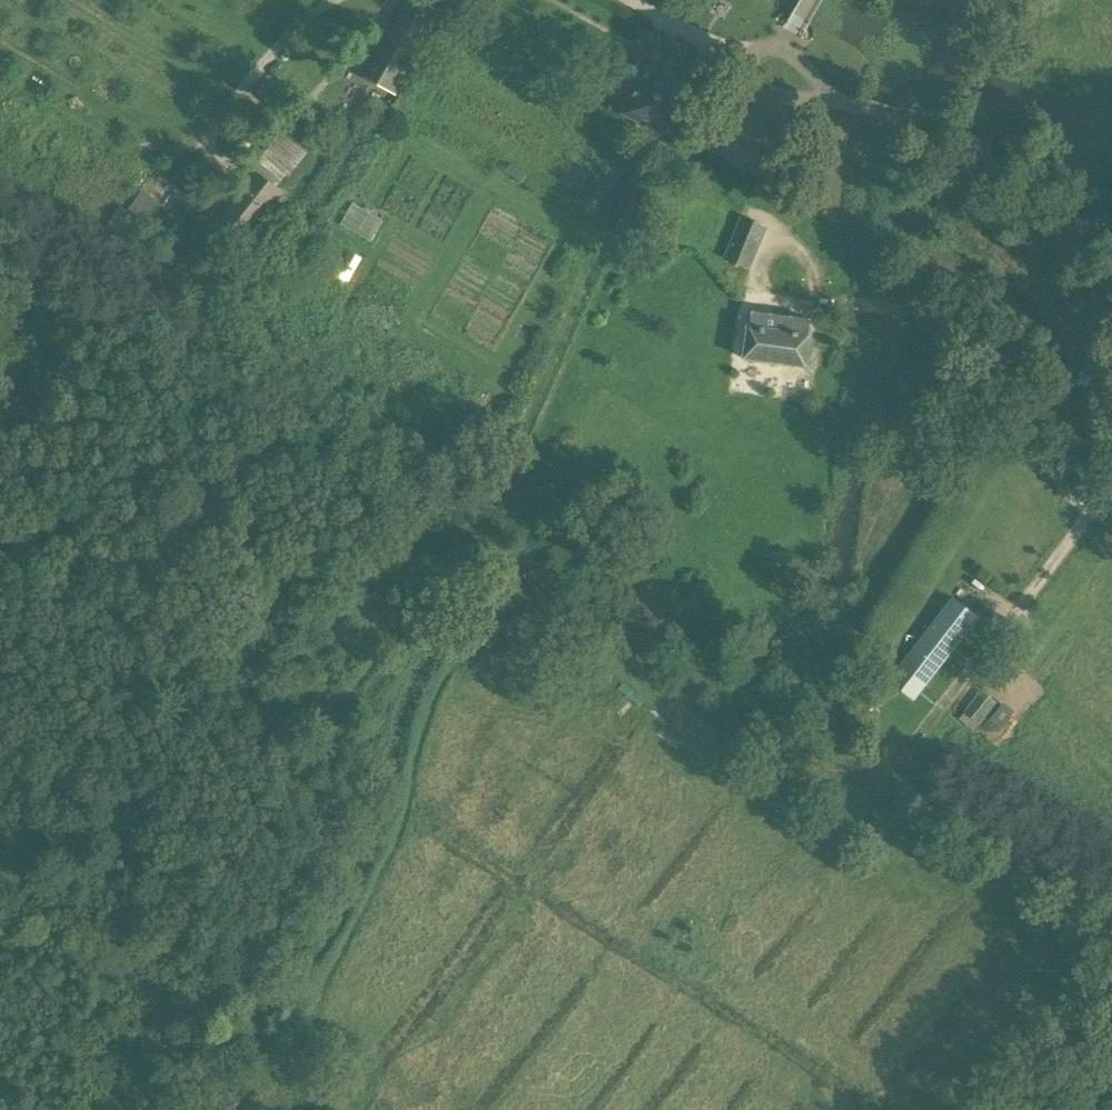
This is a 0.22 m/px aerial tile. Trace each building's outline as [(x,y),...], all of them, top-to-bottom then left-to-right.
[(365,77),(395,94),(440,14),(416,0),(409,0),(365,77)] [(622,115),(662,137),(705,57),(665,35),(622,115)] [(280,132),(227,199),(250,217),(303,150),(280,132)] [(376,214),(350,201),(341,219),(368,232),(376,214)] [(113,234),(128,212),(119,206),(104,228),(113,234)] [(723,258),(750,269),(768,226),(741,215),(723,258)] [(133,247),(148,225),(139,219),(124,242),(133,247)] [(205,247),(192,249),(195,263),(207,261),(205,247)] [(807,334),(809,320),(752,312),(750,326),(747,326),(743,358),(764,361),(764,362),(784,365),(784,364),(806,367),(810,334),(807,334)] [(912,700),(977,616),(951,596),(886,680),(912,700)] [(996,702),(982,690),(965,711),(979,723),(996,702)] [(1000,705),(990,719),(1001,727),(1011,714),(1000,705)]
